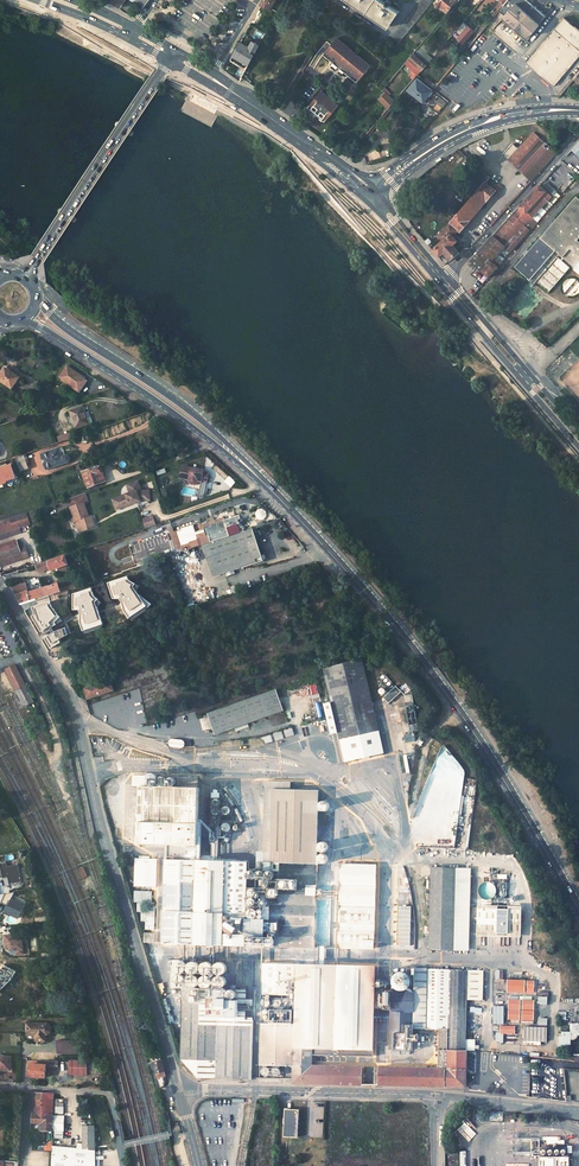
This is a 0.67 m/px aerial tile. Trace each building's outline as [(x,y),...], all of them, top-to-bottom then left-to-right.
[(106,4),(115,10),(123,0),(109,0),(106,4)] [(273,8),(275,4),(269,0),(264,0),(263,3),(273,8)] [(380,0),(350,0),(388,27),(398,12),(380,0)] [(392,39),(398,44),(413,26),(434,0),(424,0),(392,39)] [(436,3),(446,11),(451,5),(454,7),(460,0),(438,0),(436,3)] [(490,15),(493,18),(499,11),(508,0),(501,0),(490,15)] [(529,0),(508,0),(499,11),(505,15),(504,17),(528,37),(546,14),(529,0)] [(468,16),(464,14),(455,24),(459,27),(468,16)] [(565,16),(526,62),(555,86),(578,57),(578,28),(565,16)] [(337,37),(324,52),(357,81),(365,72),(366,73),(368,71),(366,70),(370,66),(337,37)] [(240,41),(230,59),(246,70),(260,45),(252,40),(249,46),(240,41)] [(426,64),(414,54),(409,59),(422,70),(426,64)] [(252,80),(244,74),(240,81),(248,87),(252,80)] [(448,103),(417,77),(407,90),(423,102),(424,101),(439,113),(448,103)] [(296,91),(293,89),(287,98),(289,99),(296,91)] [(321,92),(308,107),(324,121),(337,106),(321,92)] [(394,101),(385,93),(378,99),(388,109),(394,101)] [(555,153),(532,132),(517,149),(511,144),(501,155),(530,182),(555,153)] [(490,177),(484,172),(484,173),(474,184),(481,190),(491,179),(492,178),(490,177)] [(503,188),(491,179),(481,190),(464,211),(439,239),(444,243),(434,252),(442,261),(446,257),(452,264),(463,255),(457,248),(461,244),(456,238),(460,233),(461,235),(503,188)] [(540,188),(538,186),(519,207),(530,217),(550,195),(545,191),(548,188),(543,184),(540,188)] [(514,269),(528,281),(554,251),(578,273),(578,243),(576,240),(578,237),(578,202),(574,198),(537,239),(540,241),(527,255),(523,252),(522,253),(525,257),(514,269)] [(530,217),(519,207),(512,214),(493,236),(493,235),(469,262),(486,278),(502,261),(495,256),(504,246),(510,252),(536,223),(530,217)] [(83,389),(88,382),(81,377),(80,378),(76,376),(77,373),(67,367),(61,378),(64,380),(63,382),(76,390),(78,386),(83,389)] [(7,370),(0,381),(14,390),(21,379),(7,370)] [(84,407),(71,411),(76,429),(89,425),(86,416),(87,415),(84,407)] [(61,450),(44,455),(48,469),(69,463),(70,462),(71,460),(70,458),(69,457),(68,457),(64,458),(61,450)] [(103,466),(84,472),(90,487),(109,481),(103,466)] [(198,468),(185,466),(183,478),(191,479),(191,481),(191,482),(193,484),(194,484),(196,484),(197,483),(198,482),(199,481),(204,482),(205,476),(210,477),(211,473),(206,472),(206,470),(202,469),(200,470),(198,470),(198,468)] [(142,501),(141,499),(145,497),(152,497),(151,490),(143,491),(140,481),(129,485),(131,493),(114,499),(117,510),(142,501)] [(73,507),(85,503),(88,502),(85,493),(70,498),(73,507)] [(73,507),(72,507),(77,521),(80,520),(84,532),(97,528),(93,516),(90,517),(85,503),(73,507)] [(35,522),(31,511),(9,518),(13,529),(19,527),(19,528),(35,522)] [(209,537),(204,538),(206,544),(247,531),(245,526),(243,527),(240,519),(243,519),(242,515),(227,520),(226,517),(219,520),(205,525),(209,537)] [(155,526),(152,517),(144,520),(146,529),(155,526)] [(21,533),(19,528),(19,527),(13,529),(9,518),(0,521),(0,540),(21,533)] [(204,545),(213,571),(263,555),(254,529),(204,545)] [(23,552),(19,541),(18,539),(0,546),(0,559),(23,552)] [(0,559),(0,564),(1,567),(31,556),(27,545),(24,546),(22,540),(19,541),(23,552),(0,559)] [(53,568),(54,569),(71,564),(68,554),(48,561),(39,564),(41,571),(53,568)] [(158,584),(151,586),(152,589),(174,582),(172,577),(167,579),(167,580),(158,583),(158,584)] [(47,587),(31,592),(28,583),(14,587),(24,604),(42,598),(50,596),(47,587)] [(76,587),(74,584),(62,588),(60,583),(47,587),(50,596),(76,587)] [(43,636),(46,634),(42,627),(52,624),(55,633),(57,632),(57,630),(66,627),(61,613),(50,616),(42,598),(24,604),(37,627),(38,628),(43,636)] [(59,655),(55,646),(53,647),(50,642),(47,643),(55,657),(58,656),(59,655)] [(123,655),(127,667),(148,659),(143,647),(123,655)] [(326,672),(332,695),(343,738),(349,762),(384,752),(378,729),(366,686),(360,661),(326,672)] [(34,702),(15,665),(5,670),(24,707),(34,702)] [(69,671),(66,672),(68,675),(74,685),(78,683),(71,670),(69,671)] [(86,686),(89,697),(114,689),(111,678),(103,680),(104,683),(93,686),(92,684),(86,686)] [(217,731),(286,708),(280,687),(210,710),(217,731)] [(420,724),(415,705),(413,706),(411,700),(414,700),(411,690),(403,692),(404,696),(402,697),(403,702),(398,703),(404,728),(420,724)] [(406,738),(417,736),(415,728),(404,730),(406,738)] [(323,730),(310,734),(313,746),(319,745),(321,753),(328,751),(323,730)] [(172,745),(175,747),(179,747),(181,746),(182,740),(171,739),(171,742),(172,743),(172,745)] [(290,788),(291,780),(265,780),(262,853),(262,862),(272,862),(274,787),(290,788)] [(198,845),(199,787),(140,786),(139,843),(198,845)] [(259,945),(313,946),(318,788),(290,788),(274,787),(272,883),(261,883),(259,945)] [(213,798),(212,823),(217,824),(217,815),(221,815),(221,798),(213,798)] [(223,822),(223,842),(233,843),(234,831),(243,832),(240,824),(234,823),(223,822)] [(212,832),(211,842),(220,843),(220,833),(212,832)] [(137,856),(135,884),(157,886),(159,858),(137,856)] [(169,859),(166,941),(245,944),(246,883),(247,861),(212,860),(203,860),(169,859)] [(342,863),(340,947),(374,948),(376,864),(342,863)] [(430,867),(428,951),(452,952),(454,883),(468,884),(469,869),(430,867)] [(261,883),(246,883),(245,944),(259,945),(261,883)] [(467,953),(468,884),(454,883),(452,952),(467,953)] [(476,933),(520,934),(521,910),(476,909),(476,933)] [(146,931),(145,941),(155,941),(156,932),(146,931)] [(201,1026),(252,1028),(252,1018),(246,1017),(247,990),(228,989),(229,962),(174,960),(174,988),(183,989),(181,1026),(201,1026)] [(260,1025),(259,1066),(293,1067),(292,1083),(361,1084),(362,1066),(311,1065),(311,1046),(351,1047),(351,1050),(357,1050),(357,1047),(377,1048),(379,966),(261,963),(260,995),(294,996),(293,1026),(260,1025)] [(482,999),(483,970),(427,968),(426,991),(424,1025),(439,1025),(437,1067),(374,1066),(373,1081),(376,1081),(376,1085),(466,1086),(468,999),(482,999)] [(395,974),(394,977),(394,980),(395,983),(397,986),(400,987),(403,988),(407,988),(410,986),(412,984),(413,981),(414,978),(413,974),(411,972),(409,969),(406,968),(402,968),(399,969),(396,971),(395,974)] [(391,1010),(391,1030),(394,1030),(394,1048),(412,1049),(413,1025),(424,1025),(426,991),(395,989),(392,989),(391,1010)] [(278,1000),(278,1002),(278,1003),(279,1005),(281,1006),(282,1007),(284,1007),(286,1007),(287,1006),(288,1004),(289,1002),(289,1001),(288,999),(287,997),(286,997),(284,996),(282,996),(280,997),(279,998),(278,1000)] [(270,1009),(272,1009),(274,1008),(275,1006),(276,1004),(276,1002),(275,999),(273,998),(271,997),(268,997),(266,999),(265,1001),(264,1003),(265,1005),(266,1007),(268,1008),(270,1009)] [(520,999),(508,998),(508,1008),(520,1008),(520,999)] [(534,999),(521,999),(521,1008),(533,1009),(534,999)] [(266,1014),(265,1015),(266,1017),(267,1019),(268,1020),(270,1021),(272,1021),(274,1021),(275,1020),(276,1018),(277,1016),(277,1014),(276,1012),(275,1011),(273,1010),(271,1009),(269,1010),(268,1010),(266,1012),(266,1014)] [(520,1019),(520,1009),(508,1009),(507,1019),(520,1019)] [(533,1019),(533,1010),(521,1009),(521,1019),(533,1019)] [(280,1014),(280,1015),(280,1017),(281,1019),(282,1020),(284,1020),(286,1020),(287,1020),(289,1019),(290,1018),(290,1016),(290,1014),(289,1012),(288,1011),(287,1010),(285,1010),(283,1010),(282,1011),(281,1012),(280,1014)] [(47,1024),(30,1023),(30,1034),(39,1035),(38,1039),(49,1040),(49,1035),(51,1035),(51,1034),(53,1033),(54,1031),(55,1030),(54,1027),(53,1026),(52,1025),(50,1024),(47,1024)] [(197,1078),(249,1079),(252,1028),(201,1026),(181,1026),(180,1060),(197,1078)] [(546,1041),(546,1026),(524,1026),(523,1040),(546,1041)] [(75,1041),(60,1040),(60,1053),(75,1054),(75,1041)] [(75,1054),(84,1054),(84,1042),(75,1041),(75,1054)] [(0,1056),(0,1069),(13,1070),(14,1057),(0,1056)] [(155,1058),(158,1069),(166,1067),(162,1056),(155,1058)] [(88,1074),(88,1059),(70,1059),(70,1074),(88,1074)] [(28,1076),(48,1077),(48,1066),(48,1063),(47,1063),(45,1063),(45,1060),(33,1060),(33,1068),(28,1067),(28,1076)] [(564,1080),(555,1080),(555,1088),(565,1088),(564,1080)] [(541,1085),(532,1085),(532,1094),(540,1094),(541,1085)] [(55,1094),(35,1093),(33,1123),(43,1124),(43,1131),(53,1131),(55,1098),(55,1094)] [(283,1130),(298,1130),(299,1109),(284,1108),(283,1130)] [(66,1118),(56,1117),(55,1131),(66,1131),(66,1118)] [(95,1127),(83,1127),(83,1145),(83,1150),(96,1151),(95,1127)] [(53,1145),(53,1148),(54,1148),(53,1165),(96,1165),(96,1151),(83,1150),(83,1145),(78,1144),(78,1149),(56,1148),(56,1145),(53,1145)] [(539,1165),(568,1165),(568,1156),(539,1158),(539,1165)]
